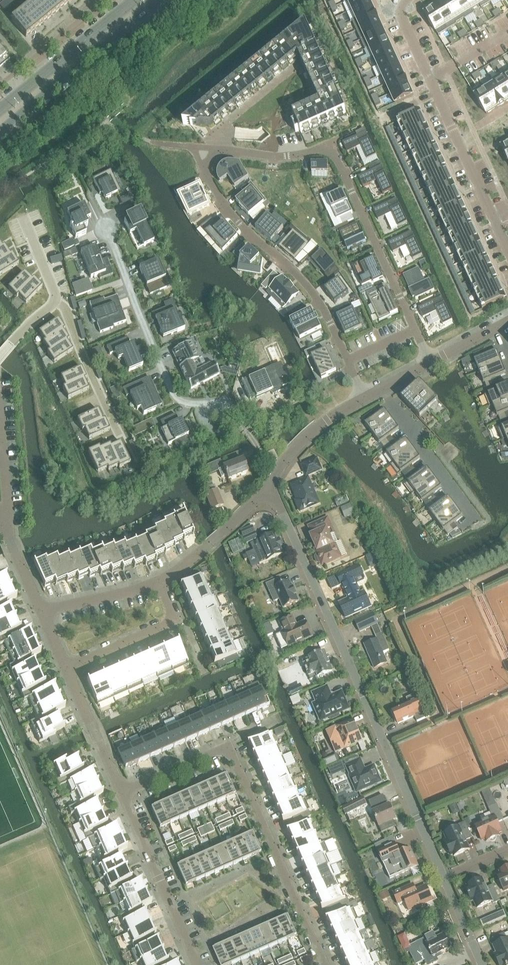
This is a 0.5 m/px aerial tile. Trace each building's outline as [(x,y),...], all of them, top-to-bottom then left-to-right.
[(37,0),(35,0),(28,6),(43,24),(51,17),(37,0)] [(51,0),(37,0),(51,17),(59,10),(51,0)] [(65,0),(51,0),(59,10),(68,3),(65,0)] [(344,3),(344,4),(348,2),(352,11),(370,3),(369,0),(351,0),(344,3)] [(443,3),(456,26),(457,25),(456,24),(464,20),(465,21),(465,20),(453,0),(448,0),(443,3)] [(465,20),(474,15),(465,0),(453,0),(465,20)] [(474,15),(472,11),(480,6),(481,9),(482,9),(477,0),(465,0),(474,15)] [(482,9),(491,3),(489,0),(477,0),(482,9)] [(357,20),(352,22),(374,12),(370,3),(352,11),(357,20)] [(443,3),(434,9),(447,31),(456,26),(443,3)] [(43,24),(28,6),(20,13),(34,31),(43,24)] [(434,9),(425,14),(429,21),(432,26),(436,33),(445,27),(447,31),(434,9)] [(374,12),(352,22),(357,31),(378,21),(374,12)] [(34,31),(20,13),(11,20),(26,38),(34,31)] [(378,21),(357,31),(361,41),(383,31),(378,21)] [(245,74),(173,133),(175,133),(186,134),(197,134),(208,135),(216,135),(230,136),(240,137),(255,140),(266,141),(273,142),(277,142),(287,142),(297,141),(305,139),(314,136),(320,134),(328,130),(350,120),(327,71),(306,25),(245,74)] [(383,31),(361,41),(365,50),(387,40),(383,31)] [(387,40),(365,50),(365,51),(370,49),(374,58),(391,50),(387,40)] [(1,49),(0,51),(0,57),(5,63),(10,60),(1,49)] [(391,50),(374,58),(378,67),(395,59),(391,50)] [(395,59),(378,67),(382,76),(400,68),(395,59)] [(400,68),(382,76),(387,86),(404,78),(400,68)] [(491,81),(505,103),(507,102),(507,87),(501,75),(491,81)] [(404,78),(387,86),(391,95),(408,87),(404,78)] [(483,86),(482,87),(496,109),(505,103),(491,81),(494,85),(485,90),(483,86)] [(408,87),(391,95),(395,104),(413,96),(408,87)] [(482,87),(473,92),(479,103),(482,109),(483,109),(486,115),(496,109),(482,87)] [(420,112),(397,123),(401,133),(424,122),(420,112)] [(424,122),(401,133),(405,142),(429,131),(424,122)] [(429,131),(405,142),(410,151),(433,140),(429,131)] [(365,167),(379,160),(366,133),(361,135),(343,143),(347,153),(357,149),(365,167)] [(433,140),(410,151),(414,160),(437,150),(433,140)] [(437,150),(414,160),(418,170),(441,159),(437,150)] [(441,159),(418,170),(422,179),(446,168),(441,159)] [(312,173),(312,179),(328,179),(328,172),(328,163),(326,163),(326,161),(313,161),(313,163),(312,163),(312,173)] [(231,162),(230,162),(228,163),(225,163),(223,165),(221,166),(220,168),(218,171),(218,173),(218,176),(218,179),(219,182),(221,183),(228,178),(235,188),(249,179),(248,178),(243,170),(240,164),(239,164),(231,162)] [(380,162),(368,167),(370,171),(382,166),(380,162)] [(393,191),(382,167),(359,178),(364,188),(377,181),(383,195),(393,191)] [(446,168),(422,179),(427,188),(450,178),(446,168)] [(111,170),(92,179),(96,186),(98,185),(105,199),(111,197),(121,192),(111,171),(111,170)] [(450,178),(427,188),(431,197),(454,187),(450,178)] [(266,202),(251,183),(241,190),(245,194),(236,201),(249,216),(266,202)] [(182,186),(174,190),(177,195),(184,191),(182,186)] [(200,186),(180,196),(190,215),(209,206),(206,199),(207,199),(203,190),(202,191),(200,186)] [(454,187),(431,197),(435,207),(458,196),(454,187)] [(339,219),(342,225),(348,223),(354,220),(351,214),(353,213),(348,203),(343,191),(327,198),(332,210),(337,220),(339,219)] [(458,196),(435,207),(439,216),(463,205),(458,196)] [(408,224),(397,200),(374,210),(379,220),(392,214),(398,228),(408,224)] [(84,204),(67,213),(73,225),(70,226),(75,239),(86,233),(83,228),(87,226),(85,220),(90,218),(84,204)] [(266,210),(271,214),(275,209),(270,205),(266,210)] [(463,205),(439,216),(444,225),(467,215),(463,205)] [(127,220),(124,222),(130,234),(136,231),(143,247),(154,242),(145,224),(140,212),(139,212),(139,211),(128,216),(129,217),(126,218),(127,220)] [(268,214),(256,229),(271,242),(283,228),(268,214)] [(467,215),(444,225),(448,235),(471,224),(467,215)] [(238,238),(226,224),(220,228),(212,219),(201,228),(207,235),(209,234),(225,252),(238,238)] [(366,242),(358,224),(350,227),(348,223),(342,225),(336,228),(338,230),(347,250),(351,248),(352,251),(363,247),(361,244),(366,242)] [(471,224),(448,235),(452,244),(475,233),(471,224)] [(295,261),(311,243),(291,226),(284,235),(289,239),(281,249),(295,261)] [(423,256),(412,232),(389,243),(394,253),(407,247),(413,260),(423,256)] [(475,233),(452,244),(456,253),(480,242),(475,233)] [(480,242),(456,253),(461,262),(484,252),(480,242)] [(263,262),(263,261),(254,254),(254,253),(253,252),(250,249),(248,250),(242,245),(233,255),(240,261),(239,267),(238,271),(261,275),(262,273),(263,263),(263,262)] [(0,249),(0,262),(12,254),(10,255),(4,247),(0,249)] [(95,247),(80,253),(91,279),(98,276),(100,280),(113,275),(109,266),(107,267),(104,261),(107,260),(107,259),(101,261),(95,247)] [(318,247),(306,258),(311,263),(313,261),(321,271),(323,269),(328,274),(331,279),(340,271),(323,252),(318,247)] [(484,252),(461,262),(465,272),(488,261),(484,252)] [(18,264),(12,255),(12,254),(0,262),(0,276),(18,264)] [(373,256),(353,266),(362,286),(373,281),(374,284),(383,280),(373,256)] [(158,260),(139,268),(150,294),(169,286),(165,278),(168,277),(163,267),(164,267),(164,266),(161,267),(158,260)] [(488,261),(465,272),(469,281),(492,270),(488,261)] [(419,268),(403,276),(409,290),(413,299),(415,298),(416,300),(435,291),(430,280),(425,282),(419,268)] [(492,270),(469,281),(473,290),(497,280),(492,270)] [(24,273),(8,289),(16,297),(34,279),(33,279),(31,281),(25,274),(24,273)] [(299,294),(282,278),(281,279),(270,290),(287,306),(299,294)] [(34,279),(16,297),(16,298),(18,296),(26,304),(42,288),(41,287),(34,279)] [(349,294),(339,279),(325,290),(335,304),(349,294)] [(497,280),(473,290),(478,299),(501,289),(497,280)] [(366,293),(374,290),(371,284),(358,290),(361,296),(366,293)] [(378,288),(374,290),(366,293),(379,320),(379,322),(398,313),(388,289),(380,293),(378,288)] [(501,289),(478,299),(482,309),(505,299),(501,289)] [(443,326),(452,322),(440,294),(434,297),(436,300),(419,308),(423,318),(432,314),(437,324),(441,322),(443,326)] [(90,303),(89,304),(93,313),(92,313),(93,314),(96,323),(96,324),(97,324),(100,333),(101,333),(100,333),(113,328),(114,328),(113,326),(126,321),(125,321),(122,312),(123,312),(119,313),(118,309),(121,308),(121,307),(117,297),(117,296),(104,301),(104,299),(103,299),(90,304),(90,303)] [(362,307),(359,301),(354,304),(356,310),(357,309),(362,307)] [(321,330),(316,321),(312,312),(309,313),(306,307),(292,314),(296,320),(290,323),(294,329),(295,328),(301,340),(321,330)] [(166,308),(153,313),(163,338),(184,329),(179,317),(178,318),(175,311),(168,314),(166,308)] [(362,328),(353,309),(337,317),(345,336),(362,328)] [(58,322),(41,335),(48,344),(63,333),(65,332),(58,322)] [(48,344),(46,345),(53,354),(67,343),(68,343),(70,342),(63,333),(48,344)] [(127,338),(107,347),(110,355),(115,352),(118,360),(123,358),(129,372),(143,366),(140,360),(145,358),(143,353),(141,354),(140,350),(141,349),(136,351),(133,344),(130,345),(127,338)] [(53,354),(51,355),(58,365),(75,352),(68,343),(67,343),(53,354)] [(219,374),(213,363),(208,366),(207,362),(204,364),(202,366),(190,343),(172,352),(191,389),(210,379),(212,382),(219,378),(217,375),(219,374)] [(501,363),(497,352),(487,356),(484,350),(473,355),(475,361),(479,372),(501,363)] [(337,373),(327,351),(312,358),(322,379),(337,373)] [(496,378),(506,374),(501,363),(479,372),(484,383),(487,389),(498,384),(496,378)] [(242,380),(241,380),(250,400),(256,397),(256,398),(257,398),(257,397),(271,391),(273,395),(273,394),(283,390),(283,391),(282,387),(290,384),(283,368),(275,371),(273,366),(272,366),(272,367),(263,371),(263,370),(262,371),(263,373),(249,379),(248,377),(247,378),(248,378),(242,381),(242,380)] [(82,368),(64,377),(68,387),(85,380),(87,379),(82,368)] [(157,397),(154,392),(155,391),(149,378),(124,389),(123,389),(126,397),(134,393),(143,415),(155,410),(155,408),(162,405),(161,404),(158,397),(157,397)] [(68,387),(66,388),(71,399),(90,390),(85,380),(68,387)] [(436,400),(427,390),(420,383),(411,391),(427,408),(436,400)] [(500,390),(498,384),(487,389),(489,394),(485,396),(489,407),(507,399),(507,386),(500,390)] [(427,408),(411,391),(402,400),(409,407),(418,417),(427,408)] [(489,407),(489,408),(493,406),(497,417),(498,416),(500,421),(507,418),(507,399),(489,407)] [(117,406),(113,408),(118,417),(121,415),(117,406)] [(99,411),(80,419),(85,430),(87,429),(103,421),(99,411)] [(373,435),(392,420),(385,411),(376,417),(372,412),(363,419),(367,424),(366,425),(373,435)] [(121,415),(118,417),(122,426),(126,424),(121,415)] [(175,415),(160,422),(163,428),(161,430),(164,429),(170,443),(168,444),(168,445),(173,442),(177,449),(190,442),(187,436),(188,435),(181,420),(178,421),(175,415)] [(500,421),(503,427),(498,429),(503,441),(507,439),(507,440),(507,439),(507,418),(500,421)] [(103,421),(87,429),(92,439),(110,431),(106,420),(103,421)] [(390,437),(399,430),(392,420),(373,435),(380,444),(384,449),(390,445),(394,441),(390,437)] [(130,433),(127,435),(131,444),(135,442),(130,433)] [(391,466),(413,449),(406,440),(397,446),(394,441),(390,445),(393,449),(387,454),(394,463),(390,466),(391,466)] [(135,442),(131,444),(136,453),(139,451),(135,442)] [(113,449),(120,466),(121,468),(132,463),(123,444),(113,449)] [(102,451),(109,468),(110,470),(120,466),(113,449),(112,447),(102,451)] [(101,449),(90,454),(99,473),(109,468),(102,451),(101,449)] [(412,466),(420,459),(413,449),(391,466),(398,476),(402,473),(405,478),(415,471),(412,466)] [(139,451),(136,453),(140,462),(144,460),(139,451)] [(273,452),(268,454),(271,461),(276,459),(273,452)] [(248,472),(243,459),(223,467),(223,468),(218,470),(221,478),(226,476),(228,480),(248,472)] [(321,470),(317,459),(302,466),(307,476),(321,470)] [(412,495),(435,479),(428,469),(419,475),(415,471),(405,478),(409,482),(405,485),(412,495)] [(319,504),(309,480),(308,479),(292,486),(298,500),(296,501),(297,503),(296,505),(297,506),(297,507),(299,509),(299,510),(300,512),(319,504)] [(433,495),(442,488),(435,479),(412,495),(415,493),(422,502),(423,502),(427,507),(436,500),(433,495)] [(223,505),(217,490),(206,494),(212,510),(223,505)] [(436,522),(456,508),(449,498),(440,504),(436,500),(427,507),(430,512),(429,512),(436,522)] [(350,504),(341,508),(345,518),(354,514),(350,504)] [(454,524),(463,517),(456,508),(436,522),(444,531),(448,536),(458,529),(454,524)] [(194,534),(183,509),(182,509),(184,513),(174,517),(173,516),(174,520),(184,541),(183,539),(193,534),(193,535),(194,534)] [(338,542),(328,519),(310,527),(314,536),(312,537),(318,551),(317,552),(318,555),(316,556),(315,558),(317,562),(319,563),(321,562),(322,565),(342,557),(347,554),(341,541),(338,542)] [(184,541),(174,520),(165,524),(164,522),(163,523),(165,527),(174,548),(175,548),(174,545),(184,541)] [(174,548),(165,527),(156,531),(155,529),(154,529),(156,533),(164,553),(165,555),(166,554),(165,552),(174,548)] [(258,539),(254,529),(252,527),(241,532),(247,544),(258,539)] [(164,553),(156,533),(146,537),(145,536),(146,540),(155,560),(156,561),(157,561),(155,557),(164,553)] [(282,555),(276,543),(278,542),(275,534),(258,541),(267,561),(282,555)] [(155,560),(146,540),(137,544),(135,540),(134,540),(135,542),(144,562),(146,566),(146,564),(155,560)] [(144,562),(135,542),(126,546),(124,543),(123,543),(124,545),(133,564),(134,568),(135,568),(134,566),(144,562)] [(133,564),(124,545),(115,549),(113,545),(112,545),(113,547),(121,567),(123,571),(124,570),(123,569),(133,564)] [(121,567),(113,547),(103,551),(102,547),(101,548),(101,549),(110,569),(112,573),(113,573),(112,571),(121,567)] [(110,569),(101,549),(92,554),(90,550),(90,552),(100,573),(101,575),(102,575),(101,573),(110,569)] [(100,573),(90,552),(81,556),(79,552),(78,552),(79,554),(88,575),(89,578),(90,577),(100,573)] [(88,575),(79,554),(70,558),(68,554),(67,555),(68,557),(77,578),(78,580),(79,580),(88,575)] [(77,578),(68,557),(58,561),(57,557),(56,557),(57,559),(65,579),(67,582),(68,582),(77,578)] [(65,579),(57,559),(47,563),(46,559),(45,560),(46,561),(55,582),(56,585),(57,584),(56,583),(65,579)] [(55,582),(46,561),(36,565),(34,562),(45,587),(55,582)] [(371,607),(364,592),(361,593),(357,583),(364,580),(365,578),(359,566),(328,580),(332,590),(342,585),(348,599),(339,603),(346,618),(371,607)] [(5,576),(7,576),(7,575),(0,578),(0,591),(12,586),(10,587),(5,576)] [(208,587),(203,577),(204,577),(203,576),(180,586),(180,587),(182,586),(186,597),(184,597),(185,598),(208,587)] [(179,581),(181,586),(188,583),(186,578),(179,581)] [(281,585),(278,579),(266,585),(274,602),(280,600),(284,608),(299,602),(296,595),(296,594),(293,588),(290,581),(281,585)] [(17,598),(16,597),(15,598),(10,587),(12,587),(12,586),(0,591),(0,610),(0,611),(11,607),(9,601),(17,598)] [(213,598),(208,588),(208,587),(185,598),(186,597),(191,608),(189,608),(189,609),(216,596),(213,598)] [(194,620),(221,608),(216,597),(217,597),(216,596),(189,609),(190,609),(191,608),(196,619),(194,619),(194,620)] [(10,607),(11,607),(0,611),(0,610),(0,624),(14,618),(16,618),(16,617),(14,617),(10,607)] [(222,620),(218,610),(221,608),(221,607),(221,608),(194,620),(196,619),(201,630),(199,630),(199,631),(222,620)] [(378,624),(376,619),(373,613),(355,621),(360,632),(378,624)] [(312,637),(306,622),(297,626),(293,617),(280,623),(284,632),(283,632),(289,647),(297,644),(298,645),(300,646),(305,644),(305,642),(305,640),(312,637)] [(21,628),(19,628),(14,618),(0,624),(0,644),(12,638),(10,633),(21,628)] [(227,631),(223,621),(223,620),(222,620),(199,631),(201,630),(206,641),(204,641),(204,642),(227,631)] [(29,631),(31,631),(31,630),(23,633),(21,628),(10,633),(12,638),(0,644),(4,642),(9,653),(8,653),(9,653),(36,641),(34,642),(29,631)] [(209,652),(209,653),(211,652),(232,642),(228,632),(228,631),(227,631),(204,642),(206,641),(210,652),(209,652)] [(383,653),(389,650),(382,633),(375,636),(377,639),(364,645),(375,669),(387,663),(383,653)] [(33,656),(41,653),(40,652),(39,653),(34,643),(36,642),(36,641),(9,653),(9,654),(14,664),(9,666),(22,661),(25,666),(35,661),(33,656)] [(189,665),(178,641),(177,641),(178,643),(169,647),(168,645),(163,648),(163,647),(162,648),(163,650),(173,672),(174,672),(173,672),(188,665),(188,666),(189,665)] [(238,654),(237,653),(232,642),(211,652),(215,663),(214,663),(214,664),(224,659),(227,665),(240,659),(237,654),(238,654)] [(173,672),(163,650),(154,653),(153,652),(148,654),(147,654),(148,656),(156,675),(158,679),(159,679),(158,678),(173,672)] [(332,671),(329,664),(327,665),(321,652),(303,660),(311,680),(320,677),(320,678),(325,676),(324,675),(332,671)] [(156,675),(148,656),(139,660),(138,658),(133,661),(132,661),(133,663),(143,685),(144,685),(142,682),(156,675)] [(38,672),(34,662),(36,662),(35,661),(25,666),(22,661),(9,666),(9,667),(10,667),(12,671),(11,671),(12,672),(16,681),(16,682),(17,683),(40,672),(38,672)] [(143,685),(133,663),(124,667),(123,665),(118,668),(118,667),(117,668),(118,669),(128,692),(129,692),(128,691),(143,685)] [(128,692),(118,669),(109,673),(108,672),(103,674),(102,674),(103,676),(113,698),(113,699),(114,698),(113,698),(128,692)] [(34,688),(45,683),(43,683),(41,679),(43,679),(40,673),(41,673),(40,672),(17,683),(21,693),(21,694),(22,694),(24,699),(37,693),(34,688)] [(113,698),(103,676),(94,680),(93,678),(88,681),(88,680),(87,681),(98,705),(99,705),(98,705),(113,698)] [(58,697),(54,686),(55,686),(55,685),(47,688),(45,684),(45,683),(34,688),(37,693),(24,699),(23,699),(24,700),(29,697),(33,708),(60,696),(58,697)] [(269,706),(261,687),(250,692),(249,689),(247,690),(248,693),(249,693),(256,710),(262,707),(262,708),(267,706),(269,706)] [(348,708),(341,693),(335,696),(334,695),(334,696),(330,694),(327,688),(314,694),(318,703),(314,705),(321,720),(348,708)] [(249,693),(248,693),(238,697),(237,694),(235,695),(236,698),(237,698),(245,715),(250,713),(250,714),(255,712),(257,711),(256,710),(249,693)] [(430,716),(423,701),(418,703),(415,695),(406,698),(409,705),(407,705),(407,704),(400,707),(400,708),(391,712),(395,721),(397,720),(398,724),(414,717),(417,722),(430,716)] [(57,711),(65,708),(65,707),(63,708),(59,697),(60,697),(60,696),(33,708),(33,709),(38,719),(30,722),(30,723),(46,716),(49,721),(60,716),(57,711)] [(299,702),(297,696),(291,699),(294,704),(299,702)] [(245,716),(245,715),(237,698),(236,698),(226,703),(225,700),(223,700),(225,703),(233,720),(238,718),(239,719),(243,717),(245,716)] [(225,703),(214,708),(213,705),(211,706),(213,709),(213,708),(221,725),(226,723),(227,724),(231,722),(233,721),(233,720),(225,703)] [(221,727),(221,725),(213,708),(213,709),(202,713),(201,710),(199,711),(201,714),(209,731),(214,728),(215,729),(219,727),(221,727)] [(201,714),(190,718),(189,715),(187,716),(189,719),(197,736),(202,733),(203,735),(208,733),(209,732),(209,731),(201,714)] [(52,733),(65,727),(64,727),(62,721),(60,722),(58,717),(60,716),(49,721),(46,716),(30,723),(31,723),(33,728),(32,728),(33,728),(39,742),(39,743),(55,735),(53,735),(52,733)] [(198,737),(197,736),(189,719),(178,724),(177,721),(176,721),(177,724),(185,741),(190,739),(191,740),(195,738),(196,738),(198,737)] [(363,741),(353,720),(326,732),(336,753),(363,741)] [(177,724),(167,729),(165,726),(164,727),(165,730),(166,729),(173,746),(178,744),(179,745),(184,743),(185,742),(185,741),(177,724)] [(174,748),(173,746),(166,729),(165,730),(155,734),(153,731),(152,732),(153,735),(154,735),(161,752),(166,749),(167,750),(172,748),(172,749),(174,748)] [(273,734),(249,745),(250,745),(251,745),(256,755),(254,756),(276,746),(272,736),(273,735),(273,734)] [(154,735),(153,735),(143,739),(142,737),(140,737),(141,740),(142,740),(149,757),(155,755),(155,756),(160,754),(162,753),(161,752),(154,735)] [(142,740),(141,740),(131,745),(130,742),(128,742),(137,762),(143,760),(143,761),(148,759),(150,758),(149,757),(142,740)] [(137,762),(128,742),(126,743),(128,746),(117,751),(123,764),(125,768),(125,769),(138,763),(137,762)] [(276,746),(254,756),(255,756),(256,756),(261,766),(259,767),(283,756),(278,746),(278,745),(276,746)] [(359,758),(358,754),(344,760),(346,764),(359,758)] [(283,756),(259,767),(261,767),(266,777),(264,777),(264,778),(287,767),(283,757),(283,756)] [(72,774),(83,769),(81,769),(77,759),(78,758),(65,763),(64,761),(66,760),(66,759),(53,765),(53,766),(55,765),(61,778),(56,780),(56,781),(58,786),(75,779),(72,774)] [(365,770),(360,760),(347,766),(351,776),(350,777),(357,792),(380,782),(374,766),(365,770)] [(287,767),(264,778),(266,778),(271,788),(269,788),(269,789),(292,778),(288,768),(288,767),(287,767)] [(96,782),(92,772),(93,771),(85,774),(83,769),(72,774),(75,779),(58,786),(59,787),(67,783),(71,793),(71,794),(98,782),(96,782)] [(235,795),(226,775),(225,775),(226,776),(222,778),(222,777),(218,779),(218,778),(216,779),(225,799),(235,795)] [(292,778),(269,789),(271,789),(275,799),(274,799),(274,800),(297,789),(293,779),(293,778),(292,778)] [(225,799),(216,779),(216,781),(213,782),(212,781),(209,783),(209,782),(207,783),(216,803),(225,799)] [(95,797),(103,793),(101,793),(96,783),(98,782),(71,794),(75,793),(79,803),(68,808),(68,809),(69,809),(84,801),(87,807),(98,802),(95,797)] [(216,803),(207,783),(207,785),(204,786),(203,785),(199,787),(198,787),(207,807),(216,803)] [(207,807),(198,787),(197,787),(198,789),(194,790),(194,789),(190,791),(188,792),(197,811),(207,807)] [(297,789),(274,800),(276,799),(280,810),(278,810),(279,811),(300,801),(296,791),(298,790),(297,789)] [(197,811),(188,792),(188,793),(185,794),(185,793),(181,795),(179,796),(188,816),(197,811)] [(188,816),(179,796),(179,797),(176,799),(175,797),(171,799),(169,800),(179,820),(188,816)] [(345,815),(367,804),(364,797),(342,808),(345,815)] [(396,820),(390,806),(382,809),(378,798),(371,801),(375,812),(373,813),(379,827),(381,826),(382,828),(388,825),(387,824),(396,820)] [(300,801),(279,811),(281,810),(285,821),(283,821),(284,822),(294,818),(296,823),(309,817),(312,816),(309,811),(311,810),(310,810),(306,799),(305,799),(300,801)] [(179,820),(169,800),(170,801),(166,803),(166,802),(162,803),(160,804),(169,824),(179,820)] [(100,813),(96,803),(98,802),(87,807),(84,801),(69,809),(71,813),(70,813),(71,814),(74,813),(79,823),(78,823),(79,823),(102,813),(102,812),(100,813)] [(461,813),(456,802),(449,805),(454,815),(461,813)] [(169,824),(160,804),(160,805),(157,807),(157,806),(153,807),(151,808),(160,828),(169,824)] [(502,832),(498,823),(504,820),(497,805),(489,808),(493,818),(475,826),(482,841),(485,840),(487,843),(490,841),(492,842),(494,842),(496,840),(496,838),(500,837),(498,834),(502,832)] [(96,829),(107,824),(107,823),(105,824),(101,814),(103,813),(102,813),(79,823),(79,824),(84,834),(83,834),(84,835),(86,839),(99,834),(96,829)] [(298,828),(288,832),(289,833),(290,832),(295,843),(293,843),(293,844),(317,833),(315,834),(310,824),(312,823),(312,822),(311,822),(309,817),(296,823),(298,828)] [(469,818),(464,820),(465,823),(468,829),(473,827),(469,818)] [(466,841),(472,838),(465,823),(458,826),(459,827),(444,834),(448,842),(445,843),(447,846),(446,848),(446,850),(448,852),(450,853),(451,856),(453,855),(454,857),(470,850),(466,841)] [(120,837),(116,827),(118,826),(117,826),(108,830),(106,825),(107,824),(96,829),(99,834),(86,839),(86,840),(94,837),(99,847),(95,848),(95,849),(122,837),(120,837)] [(261,853),(255,839),(252,833),(242,837),(250,858),(252,857),(252,856),(256,855),(256,854),(259,852),(260,853),(261,853)] [(317,833),(293,844),(295,843),(300,854),(298,854),(298,855),(320,845),(315,835),(317,834),(317,833)] [(118,852),(127,848),(127,847),(125,848),(121,838),(122,837),(95,849),(96,849),(100,859),(95,861),(96,862),(109,856),(111,862),(122,857),(122,856),(120,857),(118,852)] [(250,858),(242,837),(233,841),(242,861),(243,861),(247,859),(246,858),(250,856),(250,858)] [(410,850),(411,850),(411,849),(400,854),(393,837),(376,846),(381,858),(390,879),(411,870),(411,869),(418,866),(410,850)] [(242,861),(233,841),(223,845),(232,865),(234,865),(238,863),(237,862),(240,860),(241,862),(242,861)] [(320,845),(298,855),(300,854),(304,865),(303,865),(303,866),(326,855),(326,856),(330,854),(330,853),(329,854),(325,843),(325,842),(320,845)] [(232,865),(223,845),(214,850),(223,870),(224,869),(228,867),(228,866),(231,864),(232,866),(232,865)] [(223,870),(214,850),(205,854),(213,874),(215,873),(219,871),(218,870),(222,869),(222,870),(223,870)] [(213,874),(205,854),(195,858),(204,878),(206,877),(210,875),(209,874),(213,873),(213,874)] [(326,855),(303,866),(305,865),(309,876),(308,876),(308,877),(331,866),(326,856),(326,855)] [(100,880),(127,868),(127,867),(126,867),(124,862),(122,862),(120,858),(122,857),(111,862),(109,856),(96,862),(98,867),(95,868),(95,869),(100,879),(99,879),(100,880)] [(204,878),(195,858),(186,862),(195,882),(196,881),(200,879),(200,878),(203,877),(204,878)] [(195,882),(186,862),(176,866),(185,886),(187,885),(191,884),(190,882),(194,881),(194,882),(195,882)] [(331,866),(308,877),(310,876),(314,887),(312,887),(313,888),(336,877),(331,867),(332,867),(331,866)] [(507,867),(505,867),(503,868),(503,870),(500,872),(501,875),(498,876),(504,892),(507,890),(507,867)] [(121,884),(131,879),(131,878),(130,879),(125,869),(127,868),(100,880),(103,879),(105,883),(105,884),(106,884),(108,889),(108,890),(110,894),(110,895),(123,889),(121,884)] [(336,877),(313,888),(314,887),(319,897),(317,898),(317,899),(341,888),(336,878),(336,877)] [(145,892),(140,882),(142,881),(141,881),(132,885),(130,880),(132,879),(131,879),(121,884),(123,889),(110,895),(122,890),(126,900),(123,902),(146,892),(145,892)] [(500,901),(493,886),(487,888),(483,879),(467,886),(468,888),(466,889),(467,892),(466,894),(467,896),(468,898),(470,899),(472,902),(474,901),(477,909),(492,902),(493,904),(500,901)] [(433,901),(426,886),(411,893),(408,886),(393,893),(398,905),(405,902),(409,911),(415,909),(416,911),(418,912),(422,910),(423,908),(422,906),(433,901)] [(341,888),(317,899),(318,899),(319,898),(324,908),(322,909),(322,910),(332,906),(335,911),(350,904),(348,899),(346,900),(346,899),(345,899),(341,889),(341,888)] [(391,897),(388,891),(379,895),(382,901),(391,897)] [(144,907),(151,903),(149,903),(145,893),(147,892),(146,892),(123,902),(123,903),(125,907),(121,909),(121,910),(123,915),(120,916),(120,917),(133,911),(135,917),(146,912),(146,911),(146,912),(144,907)] [(330,919),(327,920),(327,921),(329,920),(333,930),(332,931),(332,932),(355,921),(355,922),(359,920),(359,919),(358,919),(354,909),(359,907),(356,901),(350,904),(335,911),(328,914),(330,919)] [(507,918),(504,910),(501,911),(498,919),(499,921),(507,918)] [(149,923),(145,913),(146,912),(135,917),(133,911),(120,917),(122,922),(123,923),(127,933),(151,923),(151,922),(149,923)] [(298,936),(294,927),(289,916),(288,916),(288,918),(285,919),(284,918),(280,920),(278,921),(288,940),(298,936)] [(288,940),(278,921),(279,922),(275,923),(275,922),(271,924),(269,925),(278,945),(288,940)] [(355,921),(332,932),(334,931),(338,941),(337,942),(337,943),(360,932),(355,922),(355,921)] [(147,938),(156,934),(156,933),(154,934),(149,924),(151,923),(127,933),(127,934),(128,933),(132,944),(132,945),(132,944),(134,948),(149,942),(147,938)] [(278,945),(269,925),(269,926),(266,928),(266,926),(262,928),(260,929),(269,949),(278,945)] [(397,936),(403,933),(400,927),(394,930),(397,936)] [(269,949),(260,929),(260,930),(257,932),(256,930),(252,932),(250,933),(260,953),(269,949)] [(360,932),(337,943),(339,942),(343,952),(341,953),(342,953),(365,943),(360,933),(361,933),(360,932)] [(417,943),(428,964),(429,964),(437,961),(436,958),(441,955),(440,954),(451,949),(445,936),(443,937),(440,932),(417,943)] [(260,953),(250,933),(251,934),(247,936),(247,935),(243,936),(241,937),(250,957),(260,953)] [(161,950),(157,940),(158,940),(158,939),(156,934),(147,938),(149,942),(134,948),(135,949),(131,951),(131,952),(132,951),(136,962),(163,950),(161,950)] [(409,947),(404,936),(400,938),(405,949),(409,947)] [(250,957),(241,937),(242,938),(238,940),(238,939),(234,940),(232,941),(241,961),(250,957)] [(494,946),(497,954),(495,955),(500,964),(507,964),(507,939),(494,946)] [(232,941),(232,942),(229,944),(228,943),(224,945),(224,944),(222,945),(232,964),(241,961),(232,941)] [(365,943),(342,953),(342,954),(344,953),(348,963),(346,964),(370,954),(365,944),(365,943)] [(222,945),(223,947),(219,948),(219,947),(215,949),(213,949),(220,964),(232,964),(222,945)] [(168,961),(166,962),(161,951),(163,951),(163,950),(136,962),(136,963),(140,961),(141,964),(159,964),(168,961)] [(346,964),(347,964),(348,964),(349,964),(374,964),(375,964),(370,955),(370,954),(346,964)]
